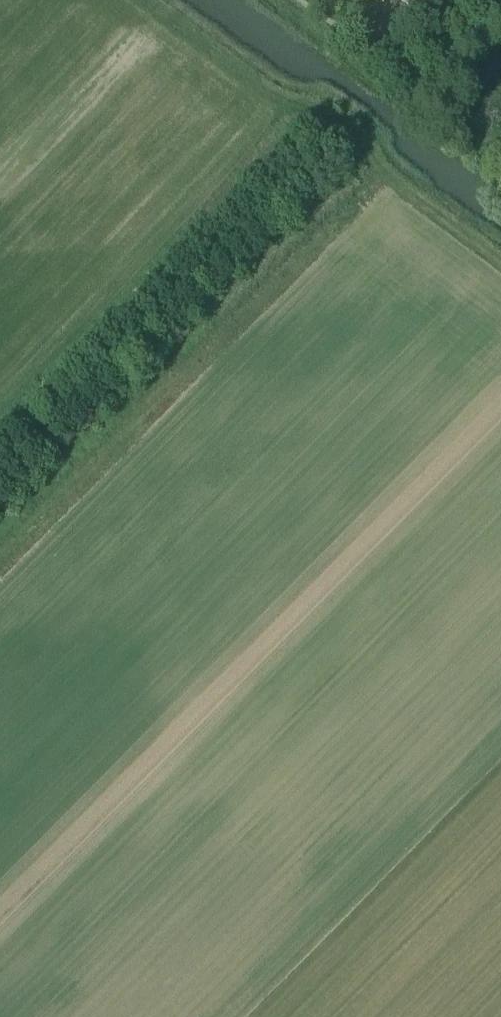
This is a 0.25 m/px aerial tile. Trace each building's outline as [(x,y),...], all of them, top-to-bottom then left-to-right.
[(402,2),(417,14),(428,0),(403,0),(402,2)]
